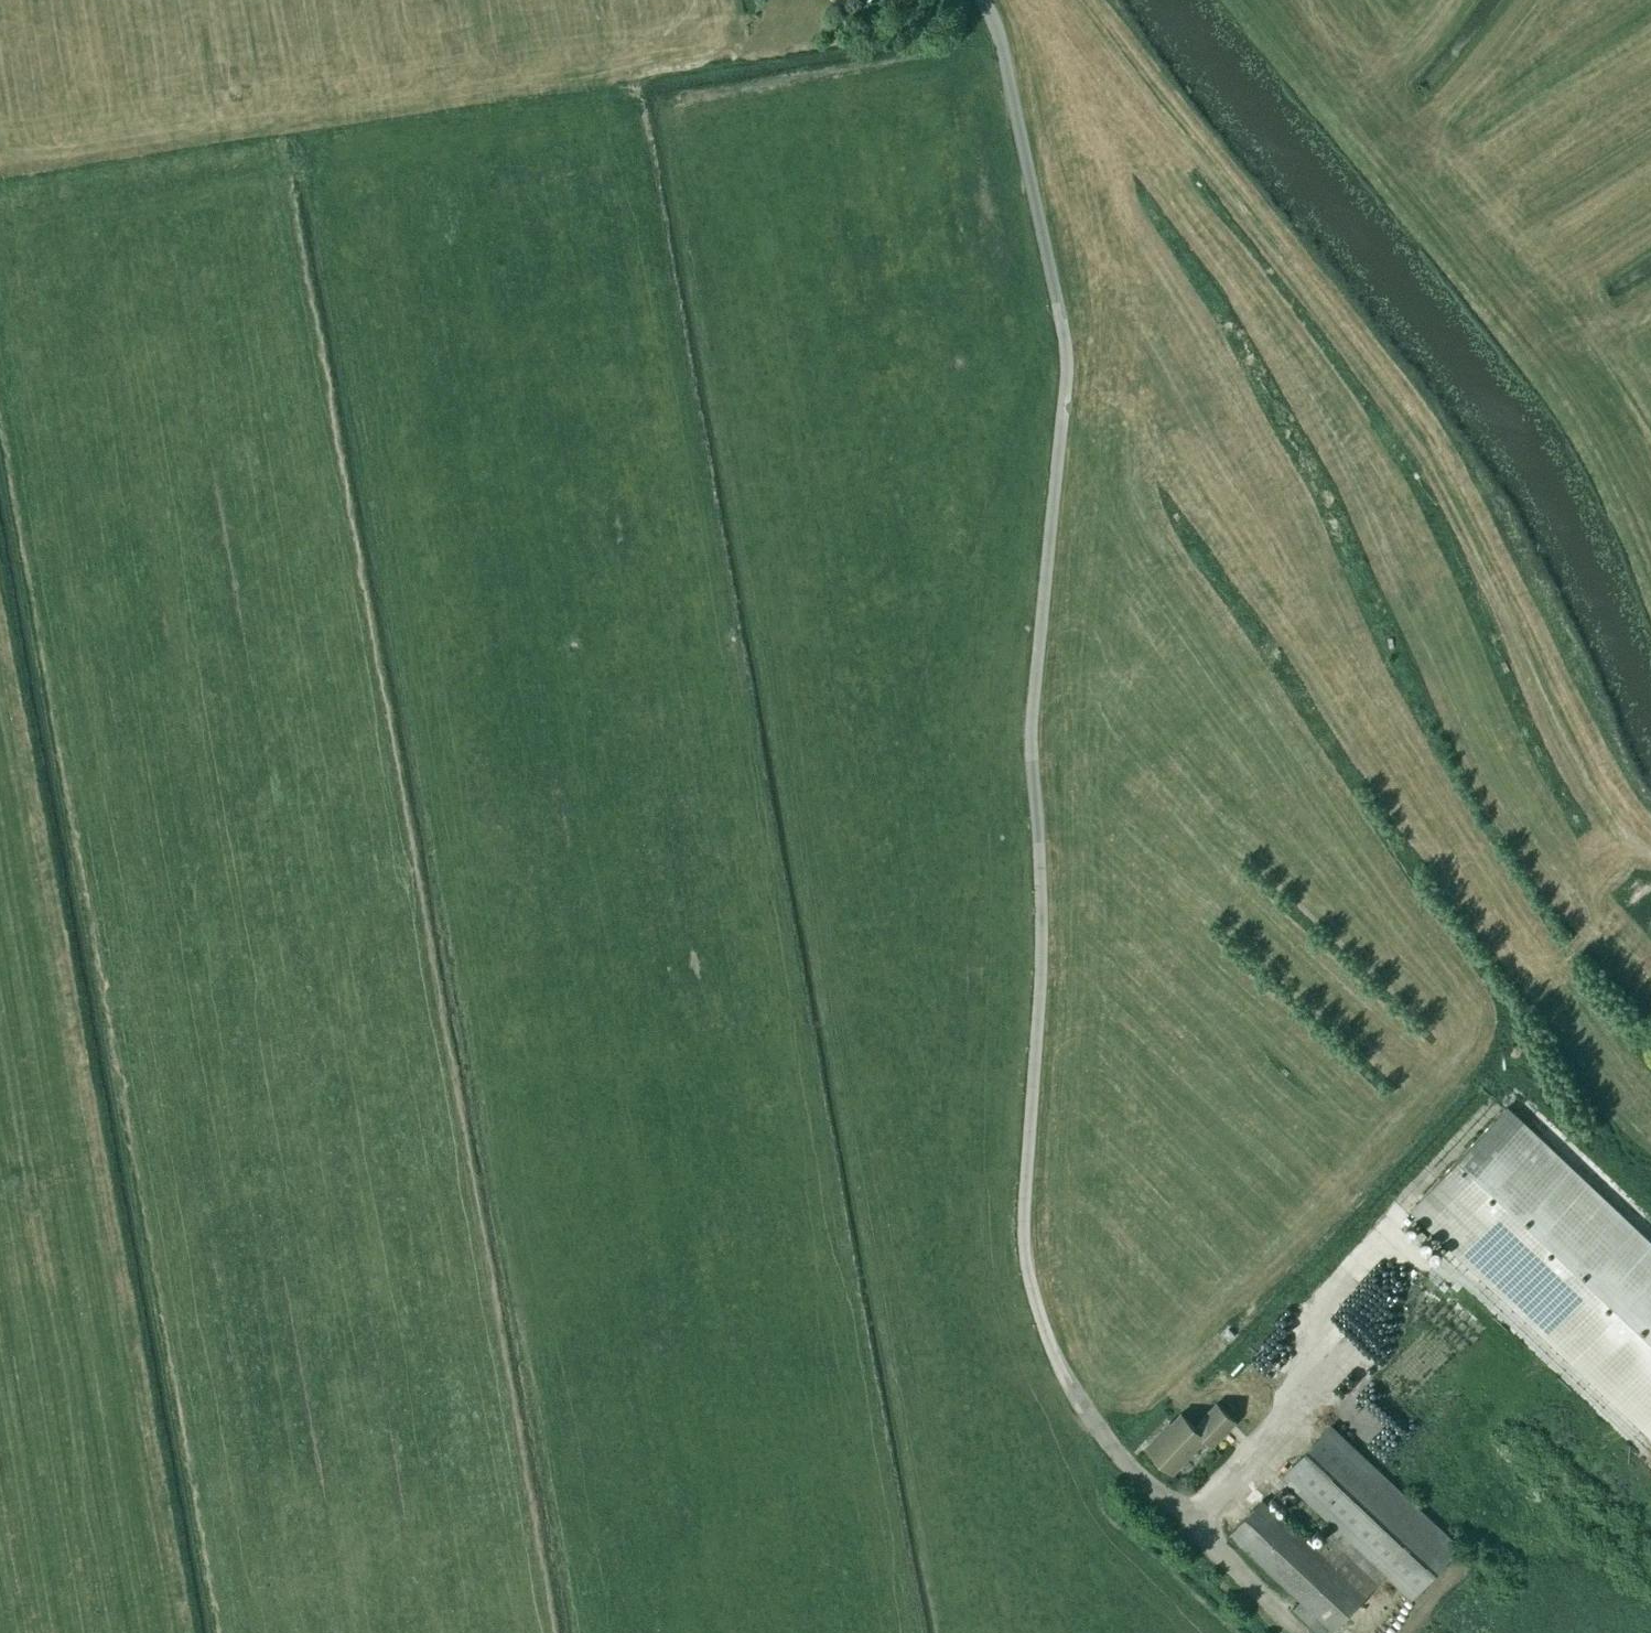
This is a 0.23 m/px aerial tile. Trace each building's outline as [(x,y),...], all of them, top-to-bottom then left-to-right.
[(1409,1210),(1650,1438),(1650,1241),(1507,1106),(1409,1210)] [(1147,1449),(1174,1474),(1206,1439),(1214,1446),(1236,1422),(1217,1404),(1195,1427),(1181,1415),(1163,1434),(1161,1433),(1147,1449)] [(1334,1630),(1386,1574),(1412,1597),(1460,1546),(1331,1426),(1283,1477),(1337,1527),(1316,1550),(1262,1500),(1230,1533),(1302,1600),(1294,1608),(1320,1632),(1330,1632),(1333,1629),(1334,1630)]
